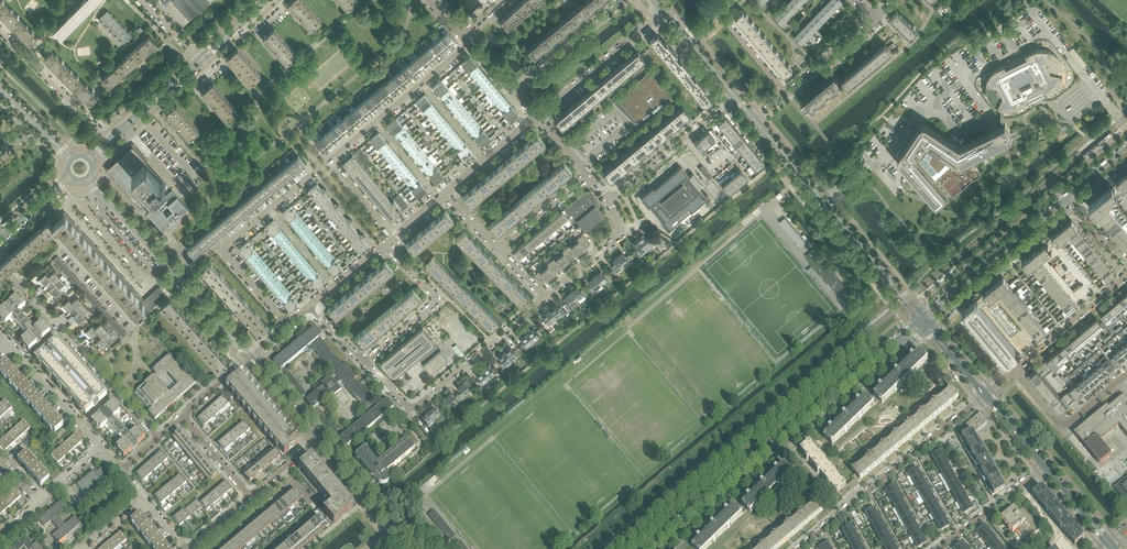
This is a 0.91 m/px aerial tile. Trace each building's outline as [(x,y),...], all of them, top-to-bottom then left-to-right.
[(76,22),(91,8),(84,0),(69,15),(76,22)] [(210,0),(167,0),(164,3),(165,3),(183,23),(183,24),(210,0)] [(304,1),(303,0),(291,0),(290,1),(291,1),(287,4),(299,17),(310,7),(304,1)] [(347,9),(350,6),(351,7),(352,5),(357,0),(339,0),(347,9)] [(532,6),(527,0),(523,0),(514,8),(521,16),(532,6)] [(602,3),(600,0),(587,0),(582,5),(589,13),(593,10),(592,9),(598,4),(599,5),(602,3)] [(798,0),(791,0),(790,2),(797,9),(802,3),(798,0)] [(837,7),(830,0),(825,5),(832,13),(837,7)] [(797,9),(790,2),(785,7),(792,14),(797,9)] [(947,8),(941,3),(936,8),(942,13),(947,8)] [(578,20),(583,17),(585,15),(586,16),(589,13),(582,5),(569,16),(576,24),(579,21),(578,20)] [(832,13),(825,5),(820,11),(827,18),(832,13)] [(7,6),(0,13),(15,28),(22,21),(7,6)] [(322,20),(316,14),(310,7),(299,17),(311,30),(314,27),(316,26),(315,26),(322,20)] [(792,14),(785,7),(780,12),(787,19),(792,14)] [(507,28),(519,18),(521,16),(514,8),(500,20),(507,28)] [(905,18),(897,10),(890,17),(898,25),(905,18)] [(105,24),(113,16),(108,11),(99,20),(101,22),(102,21),(104,24),(105,24)] [(756,26),(750,18),(743,11),(738,15),(737,16),(736,17),(748,32),(756,26)] [(827,18),(820,11),(815,16),(822,23),(827,18)] [(787,19),(780,12),(774,17),(782,24),(787,19)] [(61,38),(76,22),(69,15),(54,31),(61,38)] [(109,29),(117,20),(113,16),(105,24),(104,24),(104,25),(105,26),(106,26),(109,28),(109,29)] [(572,27),(576,24),(569,16),(555,27),(563,35),(566,32),(565,31),(571,26),(572,27)] [(822,23),(815,16),(810,21),(817,28),(822,23)] [(914,36),(918,31),(905,18),(898,25),(911,38),(913,37),(914,36)] [(114,33),(122,25),(117,20),(109,29),(109,28),(108,29),(110,31),(111,30),(114,33)] [(37,36),(22,21),(15,28),(30,44),(37,36)] [(817,28),(810,21),(805,26),(812,33),(817,28)] [(119,38),(127,30),(122,25),(114,33),(113,34),(115,36),(116,35),(119,38)] [(145,31),(140,26),(137,30),(141,34),(145,31)] [(768,40),(762,33),(756,26),(748,32),(760,47),(768,40)] [(812,33),(805,26),(800,32),(807,39),(812,33)] [(559,38),(563,35),(555,27),(542,38),(549,46),(553,43),(552,42),(557,39),(558,37),(559,38)] [(285,41),(280,35),(274,28),(273,29),(270,32),(267,34),(264,36),(263,38),(275,51),(285,41)] [(123,43),(132,35),(127,30),(119,38),(118,39),(120,41),(120,40),(123,43)] [(455,40),(449,34),(447,31),(444,34),(451,43),(455,40)] [(807,39),(800,32),(795,37),(802,44),(807,39)] [(451,43),(444,34),(441,37),(448,46),(451,43)] [(665,44),(661,39),(657,34),(649,40),(662,55),(671,48),(666,43),(665,44)] [(141,58),(157,43),(150,36),(134,50),(141,58)] [(448,46),(441,37),(437,40),(445,48),(448,46)] [(546,49),(549,46),(542,38),(528,50),(534,57),(545,48),(546,49)] [(445,48),(437,40),(434,42),(441,51),(445,48)] [(780,55),(774,48),(768,40),(760,47),(772,61),(780,55)] [(297,54),(291,47),(285,41),(275,51),(286,64),(289,61),(290,61),(291,60),(297,54)] [(441,51),(434,42),(431,45),(438,54),(441,51)] [(892,51),(891,50),(888,46),(887,45),(886,44),(871,56),(878,64),(892,51)] [(438,54),(431,45),(427,48),(435,57),(438,54)] [(435,57),(427,48),(424,51),(431,59),(435,57)] [(680,61),(674,55),(675,54),(671,48),(662,55),(677,73),(685,66),(681,60),(680,61)] [(249,62),(243,55),(237,49),(231,54),(229,55),(230,56),(226,58),(238,72),(249,62)] [(1046,50),(1043,50),(1042,49),(1040,50),(1039,50),(1037,50),(1035,51),(1033,51),(1032,52),(997,69),(996,70),(995,70),(994,71),(993,72),(992,73),(991,74),(989,76),(989,77),(988,79),(987,82),(986,84),(986,87),(986,89),(986,91),(987,94),(988,96),(989,98),(990,100),(991,102),(993,104),(995,105),(997,107),(1000,108),(1002,109),(1005,109),(1007,109),(1010,109),(1012,108),(1014,108),(1016,107),(1044,93),(1048,91),(1051,90),(1052,89),(1054,88),(1055,87),(1056,86),(1058,85),(1059,83),(1060,81),(1061,79),(1062,77),(1063,75),(1063,72),(1063,70),(1063,67),(1062,65),(1061,63),(1060,60),(1058,58),(1057,56),(1055,54),(1053,53),(1051,52),(1049,51),(1047,50),(1046,50)] [(125,72),(141,58),(134,50),(118,64),(125,72)] [(67,66),(59,58),(52,51),(44,58),(59,73),(67,66)] [(431,59),(424,51),(421,53),(428,62),(431,59)] [(629,72),(639,64),(644,59),(637,51),(628,59),(622,64),(629,72)] [(428,62),(421,53),(417,56),(425,65),(428,62)] [(793,70),(791,69),(780,55),(772,61),(785,76),(786,75),(787,74),(793,70)] [(425,65),(417,56),(414,59),(421,68),(425,65)] [(464,67),(473,60),(470,56),(461,63),(464,67)] [(878,64),(871,56),(856,68),(863,76),(878,64)] [(421,68),(414,59),(411,62),(418,70),(421,68)] [(468,71),(477,64),(473,60),(464,67),(468,71)] [(261,75),(255,68),(249,62),(238,72),(250,85),(253,82),(255,81),(255,80),(261,75)] [(418,70),(411,62),(407,64),(415,73),(418,70)] [(125,72),(118,64),(102,79),(109,86),(125,72)] [(415,73),(407,64),(404,67),(411,76),(415,73)] [(471,75),(480,68),(477,64),(468,71),(471,75)] [(616,83),(627,74),(629,72),(622,64),(609,75),(616,83)] [(82,81),(67,66),(59,73),(75,88),(82,81)] [(694,78),(689,72),(690,71),(685,66),(677,73),(691,90),(700,83),(695,78),(694,78)] [(411,76),(404,67),(401,70),(408,79),(411,76)] [(474,79),(483,71),(480,68),(471,75),(474,79)] [(863,76),(856,68),(842,80),(841,80),(844,83),(848,88),(863,76)] [(408,79),(401,70),(397,73),(405,82),(408,79)] [(635,121),(665,96),(669,101),(676,96),(653,70),(617,100),(620,103),(635,121)] [(477,83),(486,75),(483,71),(474,79),(477,83)] [(405,82),(397,73),(394,75),(401,84),(405,82)] [(812,108),(836,88),(842,83),(842,84),(844,83),(841,80),(841,81),(837,76),(835,74),(805,99),(802,101),(807,107),(809,105),(812,109),(813,108),(812,108)] [(401,84),(394,75),(391,78),(398,87),(401,84)] [(480,86),(489,79),(486,75),(477,83),(480,86)] [(603,94),(614,85),(616,83),(609,75),(596,86),(603,94)] [(398,87),(391,78),(387,81),(395,90),(398,87)] [(484,90),(493,83),(489,79),(480,86),(484,90)] [(436,91),(445,83),(442,80),(433,87),(436,91)] [(97,96),(85,84),(82,81),(75,88),(90,103),(97,96)] [(395,90),(387,81),(384,84),(392,93),(395,90)] [(224,96),(219,89),(213,83),(212,84),(209,86),(206,88),(204,91),(202,92),(214,105),(224,96)] [(439,95),(448,87),(445,83),(436,91),(439,95)] [(487,94),(496,87),(493,83),(484,90),(487,94)] [(712,100),(704,90),(705,89),(700,83),(691,90),(704,106),(712,100)] [(392,93),(384,84),(381,86),(388,95),(392,93)] [(388,95),(381,86),(377,89),(385,98),(388,95)] [(590,105),(600,96),(603,94),(596,86),(583,96),(590,105)] [(443,99),(451,91),(448,87),(439,95),(443,99)] [(490,98),(499,91),(496,87),(487,94),(490,98)] [(385,98),(377,89),(374,92),(382,101),(385,98)] [(446,102),(455,95),(451,91),(443,99),(446,102)] [(493,102),(502,94),(499,91),(490,98),(493,102)] [(382,101),(374,92),(371,95),(378,104),(382,101)] [(419,105),(428,98),(425,94),(416,101),(419,105)] [(496,106),(505,98),(502,94),(493,102),(496,106)] [(378,104),(371,95),(368,98),(375,106),(378,104)] [(449,106),(458,99),(455,95),(446,102),(449,106)] [(236,109),(230,102),(224,96),(214,105),(225,119),(229,116),(230,115),(230,114),(236,109)] [(577,116),(587,107),(590,105),(583,96),(570,108),(577,116)] [(375,106),(368,98),(364,100),(372,109),(375,106)] [(422,109),(431,102),(428,98),(419,105),(422,109)] [(500,110),(508,102),(505,98),(496,106),(500,110)] [(452,110),(461,103),(458,99),(449,106),(452,110)] [(372,109),(364,100),(361,103),(368,112),(372,109)] [(425,113),(434,106),(431,102),(422,109),(425,113)] [(503,113),(512,106),(508,102),(500,110),(503,113)] [(188,116),(182,110),(176,103),(170,109),(168,110),(169,110),(165,113),(177,126),(188,116)] [(368,112),(361,103),(358,106),(365,115),(368,112)] [(455,114),(464,106),(461,103),(452,110),(455,114)] [(365,115),(358,106),(354,109),(362,117),(365,115)] [(428,117),(437,109),(434,106),(425,113),(428,117)] [(458,118),(467,110),(464,106),(455,114),(458,118)] [(506,117),(515,110),(512,106),(503,113),(506,117)] [(679,122),(683,118),(685,117),(686,118),(690,115),(683,106),(669,117),(676,126),(680,123),(679,122)] [(562,128),(571,120),(577,116),(570,108),(555,120),(562,128)] [(362,117),(354,109),(351,111),(358,120),(362,117)] [(432,121),(441,113),(437,109),(428,117),(432,121)] [(462,122),(471,114),(467,110),(458,118),(462,122)] [(509,121),(518,114),(515,110),(506,117),(509,121)] [(358,120),(351,111),(348,114),(355,123),(358,120)] [(435,124),(444,117),(441,113),(432,121),(435,124)] [(355,123),(348,114),(344,117),(352,126),(355,123)] [(465,125),(474,118),(471,114),(462,122),(465,125)] [(200,130),(194,123),(188,116),(177,126),(189,139),(192,136),(192,137),(194,135),(200,130)] [(352,126),(344,117),(341,120),(348,129),(352,126)] [(438,128),(447,121),(444,117),(435,124),(438,128)] [(668,131),(670,129),(672,128),(673,129),(676,126),(669,117),(656,128),(663,137),(667,134),(666,133),(668,131)] [(720,129),(729,122),(725,117),(723,119),(722,118),(718,121),(719,122),(717,124),(716,124),(720,129)] [(390,129),(399,122),(396,118),(387,125),(390,129)] [(468,129),(477,122),(474,118),(465,125),(468,129)] [(348,129),(341,120),(338,122),(345,131),(348,129)] [(441,132),(450,125),(447,121),(438,128),(441,132)] [(345,131),(338,122),(334,125),(342,134),(345,131)] [(394,133),(402,125),(399,122),(390,129),(394,133)] [(471,133),(480,126),(477,122),(468,129),(471,133)] [(725,133),(733,126),(729,122),(720,129),(724,134),(725,133)] [(967,160),(1012,138),(1005,124),(1003,125),(989,131),(988,132),(986,133),(967,142),(966,143),(965,144),(963,144),(962,145),(961,145),(960,145),(959,145),(958,144),(957,144),(950,139),(948,138),(936,130),(927,124),(926,124),(925,123),(924,123),(923,123),(923,124),(922,124),(921,124),(920,125),(919,126),(918,128),(916,131),(909,142),(907,144),(900,155),(899,157),(898,157),(898,158),(898,159),(898,160),(898,161),(898,162),(899,163),(899,164),(906,171),(906,172),(924,192),(925,193),(928,197),(936,206),(941,203),(948,196),(947,195),(949,194),(951,192),(952,193),(953,193),(954,194),(955,193),(969,181),(979,176),(981,175),(981,174),(981,173),(976,165),(976,164),(975,164),(967,165),(964,165),(963,162),(967,160)] [(342,134),(334,125),(331,128),(339,137),(342,134)] [(397,137),(406,129),(402,125),(394,133),(397,137)] [(444,136),(453,129),(450,125),(441,132),(444,136)] [(474,137),(483,130),(480,126),(471,133),(474,137)] [(729,137),(737,131),(733,126),(725,133),(729,137)] [(339,137),(331,128),(328,131),(335,140),(339,137)] [(653,144),(656,141),(659,139),(660,140),(663,137),(656,128),(643,139),(650,148),(654,145),(653,144)] [(400,141),(409,133),(406,129),(397,137),(400,141)] [(448,140),(457,132),(453,129),(444,136),(448,140)] [(478,141),(487,133),(483,130),(474,137),(478,141)] [(335,140),(328,131),(324,133),(332,142),(335,140)] [(715,139),(708,131),(704,135),(710,143),(713,145),(717,141),(715,139)] [(733,142),(741,135),(737,131),(729,137),(733,142)] [(373,143),(382,136),(379,132),(370,139),(373,143)] [(451,144),(460,136),(457,132),(448,140),(451,144)] [(332,142),(324,133),(321,136),(328,145),(332,142)] [(403,144),(412,137),(409,133),(400,141),(403,144)] [(481,145),(490,137),(487,133),(478,141),(481,145)] [(534,153),(545,143),(538,134),(534,137),(526,144),(534,153)] [(710,143),(704,135),(699,139),(706,147),(710,143)] [(736,147),(745,140),(741,135),(733,142),(732,143),(735,147),(736,147)] [(328,145),(321,136),(318,139),(325,148),(328,145)] [(376,147),(385,140),(382,136),(373,143),(376,147)] [(454,147),(463,140),(460,136),(451,144),(454,147)] [(406,148),(415,141),(412,137),(403,144),(406,148)] [(325,148),(318,139),(314,142),(322,151),(325,148)] [(643,152),(644,151),(646,150),(647,151),(650,148),(643,139),(630,150),(637,159),(640,156),(639,155),(641,154),(643,152)] [(706,147),(699,139),(694,143),(701,151),(706,147)] [(380,151),(388,144),(385,140),(376,147),(380,151)] [(457,151),(466,144),(463,140),(454,147),(457,151)] [(740,151),(748,144),(745,140),(736,147),(735,147),(734,148),(739,153),(741,151),(740,151)] [(410,152),(418,145),(415,141),(406,148),(410,152)] [(383,155),(392,147),(388,144),(380,151),(383,155)] [(460,155),(469,148),(466,144),(457,151),(460,155)] [(521,164),(534,153),(526,144),(513,155),(521,164)] [(744,156),(752,149),(748,144),(740,151),(741,151),(744,155),(744,156)] [(413,156),(422,148),(418,145),(410,152),(413,156)] [(165,183),(156,172),(133,146),(108,168),(141,205),(149,198),(153,202),(154,202),(155,202),(155,201),(155,200),(151,196),(158,189),(161,192),(160,192),(161,193),(166,188),(164,185),(165,183)] [(386,159),(395,151),(392,147),(383,155),(386,159)] [(360,148),(353,154),(356,157),(357,156),(363,164),(369,159),(360,148)] [(416,160),(425,152),(422,148),(413,156),(416,160)] [(464,159),(473,152),(469,148),(460,155),(464,159)] [(747,161),(756,154),(752,149),(744,156),(744,155),(743,156),(747,161)] [(626,166),(629,163),(630,162),(631,162),(632,161),(633,162),(637,159),(630,150),(616,161),(624,170),(627,167),(626,166)] [(389,163),(398,155),(395,151),(386,159),(389,163)] [(419,164),(428,156),(425,152),(416,160),(419,164)] [(551,160),(556,156),(552,152),(548,156),(551,160)] [(751,166),(760,158),(756,154),(747,161),(751,165),(751,166)] [(276,189),(301,168),(304,165),(306,164),(298,155),(269,180),(276,189)] [(392,166),(401,159),(398,155),(389,163),(392,166)] [(508,175),(521,164),(513,155),(500,166),(508,175)] [(392,202),(381,189),(353,156),(352,157),(343,164),(387,217),(390,220),(400,212),(398,210),(401,208),(402,210),(408,206),(398,194),(392,199),(394,201),(392,202)] [(422,167),(431,160),(428,156),(419,164),(422,167)] [(762,166),(761,165),(764,163),(760,158),(751,166),(751,165),(750,166),(754,171),(757,168),(758,169),(762,166)] [(396,170),(404,163),(401,159),(392,166),(396,170)] [(426,171),(434,164),(431,160),(422,167),(426,171)] [(613,177),(618,173),(619,172),(620,173),(624,170),(616,161),(603,172),(610,181),(614,178),(613,177)] [(399,174),(408,167),(404,163),(396,170),(399,174)] [(568,175),(572,172),(564,163),(553,172),(560,181),(566,176),(568,175)] [(429,175),(438,168),(434,164),(426,171),(429,175)] [(712,177),(702,165),(699,168),(708,180),(712,177)] [(494,186),(508,175),(500,166),(494,170),(493,172),(487,177),(494,186)] [(402,178),(411,171),(408,167),(399,174),(402,178)] [(653,188),(641,198),(648,207),(649,207),(661,221),(661,222),(668,231),(690,213),(705,200),(706,202),(710,198),(707,194),(705,195),(699,187),(702,184),(693,173),(689,176),(682,167),(654,190),(653,188)] [(432,179),(441,171),(438,168),(429,175),(432,179)] [(747,178),(741,170),(740,169),(735,173),(736,174),(743,182),(747,178)] [(405,182),(414,174),(411,171),(402,178),(405,182)] [(435,183),(444,175),(441,171),(432,179),(435,183)] [(547,192),(560,181),(553,172),(540,183),(547,192)] [(1115,183),(1122,190),(1126,186),(1126,173),(1115,183)] [(408,186),(417,178),(414,174),(405,182),(408,186)] [(743,182),(736,174),(731,178),(738,186),(743,182)] [(738,186),(731,178),(730,176),(729,176),(725,179),(727,182),(733,190),(738,186)] [(481,197),(494,186),(487,177),(481,181),(479,183),(474,187),(481,197)] [(411,189),(420,182),(417,178),(408,186),(411,189)] [(733,190),(727,182),(725,179),(720,184),(722,186),(729,194),(733,190)] [(248,212),(259,203),(276,189),(269,180),(241,203),(248,212)] [(415,193),(424,186),(420,182),(411,189),(415,193)] [(534,203),(547,192),(540,183),(527,194),(534,203)] [(311,195),(320,187),(317,184),(308,191),(311,195)] [(418,197),(427,190),(424,186),(415,193),(418,197)] [(1111,200),(1113,198),(1118,194),(1114,188),(1112,186),(1088,205),(1095,213),(1104,205),(1105,205),(1109,201),(1110,200),(1111,200)] [(326,195),(324,193),(320,187),(311,195),(318,203),(326,195)] [(470,206),(481,197),(474,187),(468,192),(466,194),(463,197),(470,206)] [(165,229),(168,232),(170,230),(174,226),(177,223),(180,218),(182,214),(182,213),(188,208),(172,190),(147,212),(164,231),(164,230),(165,229)] [(604,216),(597,208),(598,208),(592,193),(591,192),(589,191),(587,191),(573,201),(571,202),(572,202),(564,209),(569,216),(571,214),(586,231),(604,216)] [(521,214),(534,203),(527,194),(513,205),(521,214)] [(333,203),(330,199),(326,195),(318,203),(324,210),(333,203)] [(220,236),(240,218),(248,212),(241,203),(212,227),(220,236)] [(339,211),(337,208),(333,203),(324,210),(330,218),(339,211)] [(285,217),(294,209),(291,205),(282,213),(285,217)] [(516,219),(521,214),(513,205),(500,216),(508,225),(514,220),(516,219)] [(1098,216),(1107,208),(1105,205),(1104,205),(1095,213),(1098,216)] [(1101,220),(1110,212),(1107,208),(1098,216),(1101,220)] [(288,220),(297,213),(294,209),(285,217),(288,220)] [(346,218),(342,214),(339,211),(330,218),(337,226),(346,218)] [(440,231),(453,220),(446,211),(432,222),(440,231)] [(569,219),(565,215),(562,211),(562,212),(560,213),(557,215),(564,223),(566,225),(570,222),(568,219),(569,219)] [(1104,223),(1113,215),(1110,212),(1101,220),(1104,223)] [(292,224),(301,217),(297,213),(288,220),(292,224)] [(76,227),(71,222),(72,222),(69,219),(64,214),(53,224),(52,225),(57,230),(64,238),(76,227)] [(564,223),(557,215),(553,218),(560,226),(564,223)] [(1107,227),(1116,219),(1113,215),(1104,223),(1107,227)] [(502,230),(508,225),(500,216),(489,225),(497,234),(501,231),(502,230)] [(694,226),(704,219),(703,218),(701,216),(692,224),(694,225),(694,226)] [(295,228),(304,221),(301,217),(292,224),(295,228)] [(352,226),(350,223),(346,218),(337,226),(343,233),(352,226)] [(560,226),(553,218),(549,222),(555,230),(560,226)] [(805,242),(785,218),(780,222),(800,246),(805,242)] [(1068,235),(1078,227),(1071,219),(1051,236),(1057,244),(1058,244),(1059,243),(1068,235)] [(1110,230),(1119,222),(1116,219),(1107,227),(1110,230)] [(57,230),(52,225),(53,224),(49,220),(42,227),(50,236),(57,230)] [(268,231),(277,224),(274,220),(265,227),(268,231)] [(298,232),(307,224),(304,221),(295,228),(298,232)] [(427,242),(440,231),(432,222),(419,233),(427,242)] [(555,230),(549,222),(544,225),(551,233),(555,230)] [(1113,234),(1122,226),(1119,222),(1110,230),(1113,234)] [(271,235),(280,227),(277,224),(268,231),(271,235)] [(301,236),(310,228),(307,224),(298,232),(301,236)] [(551,233),(544,225),(540,229),(547,237),(551,233)] [(358,234),(355,230),(352,226),(343,233),(350,241),(358,234)] [(1116,238),(1125,230),(1122,226),(1113,234),(1116,238)] [(37,248),(50,236),(42,227),(29,239),(37,248)] [(88,241),(83,235),(84,235),(81,232),(81,233),(76,227),(64,238),(75,252),(88,241)] [(212,227),(205,233),(187,248),(194,257),(199,253),(220,236),(212,227)] [(274,239),(283,231),(280,227),(271,235),(274,239)] [(1071,238),(1081,230),(1078,227),(1068,235),(1071,238)] [(304,240),(313,232),(310,228),(301,236),(304,240)] [(547,237),(540,229),(536,232),(543,241),(547,237)] [(479,245),(474,240),(472,238),(465,230),(464,231),(456,239),(471,254),(479,245)] [(1074,242),(1084,234),(1081,230),(1071,238),(1074,242)] [(1126,234),(1126,232),(1125,230),(1116,238),(1118,241),(1126,234)] [(278,242),(286,235),(283,231),(274,239),(278,242)] [(308,243),(317,236),(313,232),(304,240),(308,243)] [(543,241),(536,232),(532,236),(538,244),(543,241)] [(414,253),(427,242),(419,233),(413,238),(412,239),(406,244),(414,253)] [(365,241),(363,238),(358,234),(350,241),(356,249),(365,241)] [(590,245),(585,239),(582,234),(581,235),(582,235),(573,242),(581,252),(585,249),(585,248),(589,244),(590,245)] [(653,242),(648,236),(646,238),(643,234),(638,239),(646,249),(647,248),(646,248),(653,242)] [(1077,245),(1087,238),(1084,234),(1074,242),(1077,245)] [(1126,240),(1126,234),(1118,241),(1121,245),(1126,240)] [(281,246),(290,239),(286,235),(278,242),(281,246)] [(311,247),(320,240),(317,236),(308,243),(311,247)] [(538,244),(532,236),(527,240),(534,248),(538,244)] [(1080,249),(1090,241),(1087,238),(1077,245),(1080,249)] [(24,260),(37,248),(29,239),(16,250),(24,260)] [(284,250),(293,243),(290,239),(281,246),(284,250)] [(646,249),(638,239),(632,243),(635,247),(633,249),(638,255),(645,249),(645,250),(646,249)] [(314,251),(323,244),(320,240),(311,247),(314,251)] [(534,248),(527,240),(523,243),(530,251),(534,248)] [(99,254),(95,248),(93,245),(92,246),(88,241),(75,252),(87,264),(99,254)] [(242,253),(251,245),(248,241),(239,249),(242,253)] [(359,252),(368,245),(365,241),(356,249),(359,252)] [(1039,260),(1052,249),(1045,241),(1022,261),(1028,269),(1030,267),(1039,260)] [(1083,253),(1093,245),(1090,241),(1080,249),(1083,253)] [(581,252),(573,242),(566,249),(569,252),(574,258),(577,255),(581,252)] [(287,254),(296,247),(293,243),(284,250),(287,254)] [(530,251),(523,243),(519,247),(525,255),(530,251)] [(317,255),(326,248),(323,244),(314,251),(317,255)] [(245,256),(254,249),(251,245),(242,253),(245,256)] [(491,257),(486,252),(484,250),(479,245),(471,254),(483,266),(491,257)] [(1086,256),(1095,248),(1093,245),(1083,253),(1086,256)] [(290,258),(299,250),(296,247),(287,254),(290,258)] [(525,255),(519,247),(514,251),(515,252),(513,254),(512,254),(519,261),(519,260),(521,259),(525,255)] [(320,259),(329,251),(326,248),(317,255),(320,259)] [(835,274),(832,270),(833,269),(832,269),(815,248),(805,255),(808,259),(807,260),(808,260),(820,275),(821,274),(823,277),(822,278),(823,277),(827,282),(826,283),(828,282),(839,295),(839,296),(847,288),(836,275),(835,274)] [(1089,260),(1098,252),(1095,248),(1086,256),(1089,260)] [(248,260),(257,253),(254,249),(245,256),(248,260)] [(574,258),(569,252),(566,249),(558,255),(566,265),(570,261),(571,260),(573,258),(574,258)] [(24,260),(16,250),(3,262),(1,263),(8,271),(10,270),(15,265),(16,267),(24,260)] [(294,262),(302,254),(299,250),(290,258),(294,262)] [(324,263),(333,255),(329,251),(320,259),(324,263)] [(1092,263),(1101,255),(1098,252),(1089,260),(1092,263)] [(252,264),(260,257),(257,253),(248,260),(252,264)] [(632,260),(628,255),(626,257),(622,253),(616,258),(623,266),(629,261),(631,264),(634,262),(632,260)] [(111,267),(108,264),(109,263),(108,262),(107,262),(107,261),(104,258),(104,259),(102,257),(99,254),(87,264),(99,278),(111,267),(111,266),(111,267)] [(297,266),(306,258),(302,254),(294,262),(297,266)] [(327,266),(336,259),(333,255),(324,263),(327,266)] [(566,265),(558,255),(551,261),(554,265),(559,271),(558,270),(562,267),(562,268),(566,265)] [(1095,267),(1104,259),(1101,255),(1092,263),(1095,267)] [(449,270),(434,256),(431,259),(427,263),(426,264),(433,272),(435,274),(440,279),(449,270)] [(255,268),(264,261),(260,257),(252,264),(255,268)] [(503,270),(498,264),(496,262),(491,257),(483,266),(495,278),(503,270)] [(300,269),(309,262),(306,258),(297,266),(300,269)] [(616,272),(623,266),(616,258),(609,263),(613,268),(610,270),(616,276),(619,274),(616,272)] [(330,270),(339,263),(336,259),(327,266),(330,270)] [(1098,270),(1107,262),(1104,259),(1095,267),(1098,270)] [(1033,271),(1042,263),(1039,260),(1030,267),(1033,271)] [(258,272),(267,264),(264,261),(255,268),(258,272)] [(385,277),(393,270),(385,261),(370,274),(377,283),(384,278),(385,277)] [(559,271),(554,265),(551,261),(543,268),(551,277),(555,274),(554,273),(558,271),(559,271)] [(212,283),(222,275),(210,262),(203,268),(202,269),(201,270),(212,283)] [(303,273),(312,266),(309,262),(300,269),(303,273)] [(1101,274),(1110,266),(1107,262),(1098,270),(1101,274)] [(8,271),(1,263),(0,264),(0,281),(3,279),(2,277),(8,271)] [(333,274),(342,267),(339,263),(330,270),(333,274)] [(1036,274),(1045,267),(1042,263),(1033,271),(1036,274)] [(261,276),(270,268),(267,264),(258,272),(261,276)] [(306,277),(315,270),(312,266),(303,273),(306,277)] [(1104,278),(1113,270),(1110,266),(1101,274),(1104,278)] [(123,280),(119,275),(116,272),(111,267),(99,278),(111,291),(123,280)] [(1039,278),(1048,270),(1045,267),(1036,274),(1039,278)] [(264,279),(273,272),(270,268),(261,276),(264,279)] [(551,277),(543,268),(534,275),(533,275),(542,285),(542,284),(547,280),(547,281),(551,277)] [(60,277),(54,271),(51,269),(46,274),(51,280),(54,282),(60,277)] [(310,281),(318,273),(315,270),(306,277),(310,281)] [(461,282),(449,270),(440,279),(452,291),(461,282)] [(515,282),(510,276),(508,275),(503,270),(495,278),(507,290),(515,282)] [(1042,281),(1051,274),(1048,270),(1039,278),(1042,281)] [(1107,281),(1115,274),(1116,273),(1113,270),(1104,278),(1107,281)] [(612,280),(607,273),(604,275),(600,271),(594,276),(601,284),(607,279),(609,282),(612,280)] [(268,283),(276,276),(273,272),(264,279),(268,283)] [(51,280),(46,274),(46,273),(39,279),(40,279),(45,285),(51,280)] [(313,285),(322,277),(318,273),(310,281),(313,285)] [(364,294),(377,283),(370,274),(357,285),(364,294)] [(1045,285),(1054,277),(1051,274),(1042,281),(1045,285)] [(224,296),(233,288),(222,275),(212,283),(224,296)] [(271,287),(280,280),(276,276),(268,283),(271,287)] [(595,289),(601,284),(594,276),(588,282),(591,286),(589,288),(594,294),(597,292),(595,289)] [(999,293),(1009,284),(1003,276),(983,293),(984,295),(989,301),(999,293)] [(68,286),(60,277),(54,282),(56,285),(59,288),(62,291),(68,286)] [(316,289),(325,281),(322,277),(313,285),(316,289)] [(1048,288),(1057,281),(1054,277),(1045,285),(1048,288)] [(135,293),(130,288),(131,288),(128,285),(123,280),(111,291),(123,304),(135,293)] [(274,291),(283,284),(280,280),(271,287),(274,291)] [(1051,292),(1060,284),(1057,281),(1048,288),(1051,292)] [(473,295),(461,282),(452,291),(464,303),(473,295)] [(529,296),(522,289),(520,287),(515,282),(507,290),(521,305),(529,296)] [(277,295),(286,287),(283,284),(274,291),(277,295)] [(1002,296),(1011,289),(1008,285),(1010,284),(1009,284),(999,293),(1002,296)] [(1054,296),(1063,288),(1060,284),(1051,292),(1054,296)] [(62,291),(59,288),(56,285),(50,291),(55,297),(56,297),(62,291)] [(351,305),(364,294),(357,285),(351,290),(343,296),(351,305)] [(588,295),(583,288),(580,291),(577,286),(570,292),(577,300),(578,300),(580,302),(588,295)] [(145,314),(166,295),(164,293),(165,292),(161,287),(144,303),(147,306),(140,313),(141,313),(143,312),(145,314)] [(280,299),(289,291),(286,287),(277,295),(280,299)] [(236,309),(245,301),(233,288),(224,296),(236,309)] [(1057,299),(1066,292),(1063,288),(1054,296),(1057,299)] [(404,312),(421,298),(413,289),(409,292),(396,302),(404,312)] [(1005,300),(1014,292),(1011,289),(1002,296),(1005,300)] [(10,298),(15,294),(12,290),(7,295),(10,298)] [(284,302),(292,295),(289,291),(280,299),(284,302)] [(571,305),(577,300),(570,292),(564,297),(568,301),(565,303),(571,310),(573,308),(571,305)] [(1008,303),(1017,296),(1014,292),(1005,300),(1008,303)] [(1060,303),(1069,295),(1066,292),(1057,299),(1060,303)] [(147,306),(144,303),(142,301),(143,301),(140,298),(135,293),(123,304),(134,317),(136,314),(137,315),(140,313),(147,306)] [(1011,307),(1022,298),(1019,294),(1017,296),(1008,303),(1011,307)] [(25,306),(23,303),(24,302),(22,300),(21,301),(19,299),(20,298),(18,295),(10,303),(5,308),(5,307),(0,312),(0,317),(1,319),(0,320),(2,322),(3,321),(5,323),(11,318),(19,311),(25,306)] [(287,306),(296,299),(292,295),(284,302),(287,306)] [(485,307),(473,295),(464,303),(476,315),(485,307)] [(1063,306),(1072,299),(1069,295),(1060,303),(1063,306)] [(336,318),(351,305),(343,296),(328,309),(336,318)] [(83,303),(77,297),(72,302),(74,306),(77,308),(83,303)] [(181,311),(176,306),(169,298),(168,299),(166,301),(167,301),(160,307),(171,319),(181,311)] [(1014,310),(1025,301),(1022,298),(1011,307),(1014,310)] [(74,306),(72,302),(69,300),(69,299),(63,305),(68,311),(74,306)] [(290,310),(299,303),(296,299),(287,306),(290,310)] [(1065,310),(1074,302),(1072,299),(1063,306),(1065,310)] [(1126,308),(1119,299),(1115,303),(1122,312),(1126,308)] [(1007,341),(1002,335),(1002,334),(1001,334),(996,328),(991,321),(990,321),(985,314),(985,315),(980,308),(981,307),(979,304),(975,300),(962,310),(1007,364),(1020,354),(1016,349),(1015,350),(1012,347),(1012,348),(1007,341)] [(247,322),(256,313),(245,301),(236,309),(247,322)] [(1017,314),(1028,305),(1025,301),(1014,310),(1017,314)] [(398,317),(404,312),(396,302),(384,313),(391,322),(398,317)] [(1069,313),(1078,306),(1074,302),(1065,310),(1069,313)] [(89,309),(83,303),(77,308),(80,311),(82,314),(88,309),(88,310),(89,309)] [(1122,312),(1115,303),(1110,307),(1117,315),(1122,312)] [(570,313),(568,311),(562,305),(557,309),(554,305),(548,311),(555,319),(561,314),(562,316),(565,313),(567,315),(570,313)] [(1019,317),(1031,308),(1028,305),(1017,314),(1019,317)] [(499,321),(485,307),(476,315),(491,330),(499,321)] [(1113,319),(1117,315),(1110,307),(1106,311),(1113,319)] [(1022,321),(1034,312),(1031,308),(1019,317),(1022,321)] [(15,322),(23,315),(23,314),(19,311),(11,318),(14,321),(12,324),(14,326),(16,323),(15,322)] [(85,317),(82,314),(80,311),(73,317),(79,323),(85,317)] [(192,324),(187,319),(181,311),(171,319),(183,332),(192,324)] [(548,324),(555,319),(548,311),(541,316),(545,320),(542,322),(547,328),(550,326),(548,324)] [(1107,324),(1113,319),(1106,311),(1101,315),(1104,319),(1103,320),(1107,324)] [(19,327),(27,320),(24,316),(27,314),(25,312),(23,314),(23,315),(15,322),(16,323),(19,327)] [(1025,325),(1034,317),(1031,314),(1034,312),(1022,321),(1025,325)] [(261,332),(268,326),(256,313),(247,322),(259,335),(260,334),(261,332)] [(379,333),(391,322),(384,313),(371,323),(379,333)] [(1028,328),(1037,321),(1034,317),(1025,325),(1028,328)] [(1105,325),(1102,321),(1100,322),(1097,318),(1092,322),(1099,330),(1105,325)] [(23,331),(31,324),(30,323),(27,320),(19,327),(22,330),(20,333),(22,334),(24,332),(23,331)] [(27,336),(35,328),(32,325),(35,323),(33,321),(30,323),(31,324),(23,331),(24,332),(27,336)] [(1031,332),(1040,324),(1037,321),(1028,328),(1031,332)] [(1099,330),(1092,322),(1088,326),(1095,334),(1099,330)] [(47,330),(45,328),(46,327),(45,325),(43,326),(41,323),(35,328),(27,336),(21,341),(24,343),(23,344),(24,347),(25,346),(28,348),(27,349),(28,351),(29,351),(37,343),(42,339),(50,332),(50,331),(48,329),(47,330)] [(106,329),(101,323),(95,328),(98,332),(100,334),(106,329)] [(363,346),(379,333),(371,323),(355,336),(363,346)] [(204,337),(199,332),(192,324),(183,332),(195,345),(204,337)] [(1034,335),(1043,328),(1040,324),(1031,332),(1034,335)] [(98,332),(95,328),(92,326),(93,326),(92,325),(86,331),(92,337),(98,332)] [(1088,326),(1083,330),(1091,339),(1090,338),(1095,334),(1088,326)] [(544,335),(538,329),(536,331),(533,327),(526,333),(533,341),(535,343),(537,343),(541,340),(541,338),(544,335)] [(341,363),(319,338),(321,336),(314,328),(273,362),(280,370),(308,347),(311,345),(339,378),(341,381),(369,414),(367,415),(366,416),(338,440),(345,448),(376,423),(379,427),(384,423),(381,418),(394,408),(387,399),(379,406),(377,407),(358,384),(354,379),(357,376),(346,363),(343,365),(341,363)] [(422,328),(380,363),(393,379),(418,358),(423,364),(430,373),(448,359),(422,328)] [(1038,339),(1047,332),(1043,328),(1034,335),(1038,339)] [(112,335),(106,329),(100,334),(103,337),(106,340),(111,335),(112,336),(112,335)] [(1083,330),(1078,333),(1086,343),(1091,339),(1083,330)] [(527,346),(533,341),(526,333),(520,338),(523,342),(521,344),(525,349),(528,347),(527,346)] [(1078,333),(1076,336),(1074,337),(1083,348),(1082,347),(1086,343),(1078,333)] [(109,343),(108,343),(106,340),(103,337),(97,343),(102,349),(109,343)] [(216,350),(211,344),(204,337),(195,345),(206,358),(216,350)] [(1074,337),(1069,341),(1078,352),(1083,348),(1074,337)] [(89,376),(90,375),(84,369),(83,370),(81,367),(79,365),(80,364),(74,358),(73,359),(68,354),(69,353),(67,349),(64,346),(63,347),(58,342),(59,341),(56,338),(48,346),(43,350),(35,357),(34,357),(34,358),(35,358),(37,361),(38,360),(43,365),(42,366),(47,372),(49,371),(53,376),(52,377),(58,384),(59,383),(63,388),(62,389),(65,392),(68,395),(69,394),(73,399),(72,400),(78,406),(79,405),(83,410),(82,411),(85,415),(86,414),(94,407),(98,403),(99,403),(107,395),(104,392),(103,393),(99,388),(100,387),(97,383),(94,380),(93,381),(89,376)] [(1069,341),(1065,345),(1074,355),(1073,354),(1077,351),(1078,352),(1069,341)] [(456,344),(453,347),(461,357),(465,354),(456,344)] [(1065,345),(1063,346),(1060,349),(1069,359),(1074,355),(1065,345)] [(1123,345),(1118,349),(1125,357),(1126,356),(1126,350),(1123,345)] [(520,353),(516,348),(513,351),(510,346),(504,352),(510,359),(516,354),(518,356),(520,353)] [(1060,349),(1056,352),(1064,363),(1065,363),(1063,361),(1067,357),(1069,359),(1060,349)] [(1125,357),(1118,349),(1114,352),(1121,361),(1125,357)] [(227,363),(222,357),(216,350),(206,358),(218,371),(225,365),(226,364),(227,363)] [(912,374),(921,366),(927,360),(927,361),(928,360),(921,353),(922,353),(921,352),(920,352),(920,351),(914,357),(913,357),(913,356),(912,356),(910,358),(911,358),(911,359),(912,359),(904,367),(912,375),(913,375),(912,374)] [(504,365),(510,359),(504,352),(497,357),(501,361),(498,363),(503,368),(505,366),(504,365)] [(1056,352),(1051,356),(1060,367),(1064,363),(1056,352)] [(1121,361),(1114,352),(1109,356),(1116,365),(1121,361)] [(155,420),(198,381),(191,373),(188,375),(170,354),(152,370),(156,375),(154,377),(153,376),(135,393),(150,410),(148,412),(155,420)] [(1051,356),(1046,360),(1054,369),(1058,365),(1060,367),(1051,356)] [(1114,366),(1107,358),(1102,362),(1109,370),(1114,366)] [(17,374),(14,371),(11,369),(8,365),(9,365),(6,361),(0,366),(0,372),(9,382),(17,374)] [(1109,370),(1102,362),(1098,366),(1105,374),(1109,370)] [(499,372),(494,366),(492,369),(488,364),(482,370),(489,378),(495,372),(498,376),(502,372),(500,370),(499,372)] [(1105,374),(1098,366),(1093,370),(1100,378),(1105,374)] [(897,390),(905,382),(911,376),(912,375),(904,367),(898,372),(897,372),(897,371),(894,373),(895,374),(895,373),(895,374),(896,375),(888,382),(896,391),(897,390)] [(1040,373),(1037,368),(1027,376),(1031,381),(1040,373)] [(482,383),(489,378),(482,370),(476,375),(479,379),(477,381),(481,386),(479,388),(481,389),(485,386),(482,383)] [(1100,378),(1093,370),(1088,373),(1096,382),(1100,378)] [(286,427),(275,413),(241,373),(227,386),(284,454),(298,442),(296,439),(298,438),(293,431),(291,433),(286,426),(286,427)] [(1044,377),(1040,373),(1031,381),(1034,385),(1044,377)] [(1096,382),(1088,373),(1084,377),(1091,386),(1096,382)] [(20,394),(29,387),(26,383),(25,384),(19,378),(20,377),(17,374),(9,382),(20,394)] [(341,389),(337,384),(340,382),(341,381),(339,378),(335,381),(330,375),(313,388),(316,392),(305,400),(313,409),(323,401),(326,398),(328,400),(341,389)] [(1047,381),(1044,377),(1034,385),(1037,389),(1047,381)] [(1091,386),(1084,377),(1079,381),(1086,389),(1091,386)] [(464,395),(470,389),(472,387),(466,380),(464,382),(463,381),(456,387),(461,392),(458,395),(462,400),(466,397),(464,395)] [(1050,385),(1047,381),(1037,389),(1041,393),(1050,385)] [(1086,389),(1079,381),(1075,384),(1075,385),(1082,393),(1086,389)] [(883,403),(889,397),(895,391),(896,391),(888,382),(882,388),(882,387),(881,387),(881,386),(879,388),(879,389),(880,389),(879,389),(880,390),(874,396),(879,401),(880,402),(880,403),(881,403),(882,404),(883,403)] [(308,395),(300,385),(297,387),(305,397),(308,395)] [(1054,389),(1050,385),(1041,393),(1044,397),(1054,389)] [(1082,393),(1075,385),(1070,389),(1077,397),(1082,393)] [(32,407),(40,399),(37,396),(36,397),(31,391),(32,390),(29,387),(20,394),(32,407)] [(959,397),(958,396),(957,396),(951,388),(950,389),(951,390),(949,392),(936,403),(935,402),(934,403),(942,412),(949,406),(952,404),(951,404),(952,404),(959,398),(958,397),(959,397)] [(1057,393),(1054,389),(1044,397),(1048,401),(1057,393)] [(462,400),(458,395),(455,397),(450,392),(444,397),(451,406),(457,400),(459,402),(462,400)] [(1060,397),(1057,393),(1048,401),(1051,405),(1060,397)] [(1122,393),(1074,433),(1100,465),(1111,455),(1100,442),(1119,426),(1126,435),(1126,399),(1122,393)] [(861,418),(867,411),(873,405),(874,406),(874,405),(870,400),(868,398),(867,397),(866,396),(860,402),(859,402),(859,401),(857,403),(858,404),(857,404),(858,404),(852,410),(860,419),(861,418)] [(874,396),(870,400),(874,405),(879,401),(874,396)] [(229,404),(223,397),(217,401),(224,409),(229,404)] [(1064,401),(1060,397),(1051,405),(1054,409),(1064,401)] [(43,420),(52,412),(49,409),(48,410),(42,404),(43,403),(40,399),(32,407),(43,420)] [(12,408),(5,401),(0,406),(7,413),(12,408)] [(101,429),(106,424),(113,418),(114,417),(120,412),(118,409),(119,408),(117,406),(116,407),(114,405),(115,404),(113,401),(113,402),(92,421),(91,421),(93,423),(94,422),(96,425),(95,426),(97,428),(98,427),(101,429)] [(224,409),(217,401),(213,406),(219,413),(224,409)] [(1067,405),(1064,401),(1054,409),(1058,413),(1067,405)] [(942,412),(934,403),(933,403),(934,404),(923,414),(922,413),(921,413),(929,423),(934,418),(937,417),(936,416),(942,412)] [(219,413),(213,406),(208,410),(214,417),(219,413)] [(214,417),(208,410),(203,414),(209,422),(214,417)] [(444,417),(440,412),(438,414),(434,410),(428,415),(434,423),(441,418),(442,419),(444,417)] [(847,431),(853,425),(859,419),(860,419),(852,410),(846,416),(846,415),(845,415),(845,414),(843,416),(843,417),(844,417),(843,417),(844,418),(838,423),(846,432),(847,431)] [(55,433),(63,425),(60,422),(59,422),(56,419),(54,416),(55,415),(52,412),(43,420),(55,433)] [(929,423),(921,413),(920,414),(921,415),(919,417),(910,425),(909,424),(908,424),(916,433),(921,429),(923,428),(924,427),(929,423)] [(988,422),(980,413),(975,417),(976,419),(975,420),(978,423),(980,421),(982,425),(983,426),(988,422)] [(209,422),(203,414),(198,419),(204,426),(209,422)] [(428,415),(421,420),(428,428),(434,423),(428,415)] [(118,421),(118,420),(114,417),(113,418),(106,424),(110,428),(107,430),(109,432),(111,429),(110,428),(118,421)] [(982,425),(980,421),(978,423),(975,420),(976,419),(975,417),(970,421),(978,431),(983,426),(982,425)] [(122,426),(119,422),(122,420),(120,418),(118,420),(118,421),(110,428),(111,429),(114,433),(122,426)] [(30,429),(24,421),(19,426),(25,433),(30,429)] [(970,421),(962,428),(962,429),(961,429),(966,435),(972,431),(974,434),(978,431),(970,421)] [(250,430),(244,422),(238,427),(245,434),(250,430)] [(835,442),(839,438),(845,432),(846,433),(846,432),(838,423),(832,429),(831,429),(831,428),(829,430),(830,430),(830,431),(824,437),(825,438),(824,438),(825,439),(826,439),(832,446),(833,445),(833,444),(835,442)] [(916,433),(908,424),(907,425),(908,426),(897,435),(896,434),(895,435),(903,444),(908,440),(911,438),(916,433)] [(25,433),(19,426),(14,431),(20,438),(25,433)] [(118,437),(126,430),(126,429),(122,426),(114,433),(117,436),(115,439),(117,440),(119,438),(118,437)] [(130,435),(127,431),(130,429),(128,427),(126,429),(126,430),(118,437),(119,438),(122,442),(130,435)] [(245,434),(238,427),(233,431),(240,438),(245,434)] [(966,435),(961,429),(962,429),(962,428),(956,433),(959,438),(966,435)] [(146,438),(144,435),(142,436),(140,434),(141,433),(140,431),(139,432),(136,429),(130,435),(122,442),(116,447),(119,450),(118,451),(119,453),(121,452),(123,454),(122,455),(124,457),(146,438)] [(20,438),(14,431),(9,435),(15,442),(20,438)] [(176,443),(184,435),(180,431),(172,438),(176,443)] [(240,438),(233,431),(228,435),(235,442),(240,438)] [(985,452),(974,434),(972,431),(966,435),(959,438),(971,460),(985,452)] [(15,442),(9,435),(4,439),(10,447),(15,442)] [(82,442),(76,435),(71,439),(77,446),(82,442)] [(179,447),(188,440),(184,435),(176,443),(179,447)] [(235,442),(228,435),(223,439),(230,447),(235,442)] [(387,473),(415,449),(413,448),(419,443),(412,435),(377,463),(373,458),(365,448),(355,456),(374,479),(375,478),(378,483),(379,484),(381,485),(382,485),(384,485),(385,485),(387,484),(388,483),(389,481),(389,480),(390,478),(389,477),(389,475),(388,475),(387,473)] [(903,444),(895,435),(895,436),(895,437),(887,444),(884,446),(883,445),(882,446),(890,455),(895,451),(896,451),(898,449),(903,444)] [(4,439),(0,443),(0,445),(5,451),(10,447),(4,439)] [(77,446),(71,439),(66,443),(72,451),(77,446)] [(230,447),(223,439),(218,443),(224,451),(230,447)] [(183,451),(191,444),(188,440),(179,447),(183,451)] [(72,451),(66,443),(61,448),(67,455),(72,451)] [(814,465),(823,458),(822,457),(821,458),(810,444),(811,444),(810,443),(803,449),(802,449),(802,450),(801,450),(807,458),(806,459),(808,461),(809,460),(814,465)] [(187,455),(195,448),(191,444),(183,451),(187,455)] [(890,455),(882,446),(882,447),(871,457),(870,456),(869,457),(877,466),(882,461),(883,462),(885,460),(885,459),(890,455)] [(67,455),(61,448),(56,452),(63,460),(67,455)] [(190,460),(199,453),(195,448),(187,455),(190,460)] [(280,457),(273,448),(269,452),(276,461),(280,457)] [(944,457),(943,455),(941,451),(935,454),(933,451),(930,453),(935,462),(944,457)] [(63,460),(56,452),(51,457),(57,464),(63,460)] [(168,459),(161,452),(156,456),(163,464),(168,459)] [(276,461),(269,452),(264,456),(271,464),(276,461)] [(995,471),(990,461),(985,452),(971,460),(982,478),(995,471)] [(38,466),(29,455),(26,453),(18,461),(21,464),(22,463),(27,469),(26,470),(29,473),(33,470),(38,466)] [(194,464),(202,457),(199,453),(190,460),(194,464)] [(163,464),(156,456),(151,461),(158,468),(163,464)] [(271,464),(264,456),(260,460),(267,468),(271,464)] [(197,468),(206,461),(202,457),(194,464),(197,468)] [(297,536),(301,532),(305,528),(310,525),(314,521),(318,518),(326,527),(327,529),(333,524),(354,507),(328,476),(330,475),(325,468),(323,470),(312,457),(296,470),(324,504),(314,512),(314,513),(270,548),(281,548),(284,547),(288,543),(292,539),(297,536)] [(877,466),(869,457),(870,458),(854,471),(853,470),(852,471),(855,474),(860,480),(867,474),(868,474),(869,473),(870,472),(877,466)] [(947,463),(946,460),(944,457),(935,462),(938,468),(947,463)] [(825,478),(834,471),(833,470),(832,471),(825,462),(823,459),(824,458),(823,458),(814,465),(818,471),(817,472),(819,474),(820,473),(825,478)] [(267,468),(260,460),(256,463),(263,472),(267,468)] [(158,468),(151,461),(146,465),(153,472),(158,468)] [(201,473),(210,466),(206,461),(197,468),(201,473)] [(263,472),(256,463),(251,467),(258,475),(263,472)] [(951,469),(949,467),(947,463),(938,468),(942,473),(951,469)] [(793,473),(786,466),(785,465),(784,464),(778,470),(777,469),(775,471),(776,471),(776,472),(770,478),(779,487),(779,486),(779,485),(791,473),(792,474),(793,473)] [(153,472),(146,465),(141,470),(148,477),(153,472)] [(50,479),(47,476),(38,466),(33,470),(29,473),(32,477),(33,476),(35,478),(39,482),(38,483),(41,486),(50,479)] [(205,477),(213,470),(210,466),(201,473),(205,477)] [(258,475),(251,467),(247,470),(254,479),(258,475)] [(93,471),(77,485),(85,495),(86,494),(90,498),(106,485),(105,483),(110,479),(101,468),(97,472),(98,472),(96,474),(95,473),(94,472),(93,471)] [(921,474),(920,472),(918,468),(905,475),(907,478),(910,476),(912,479),(921,474)] [(954,474),(952,471),(951,469),(942,473),(945,479),(954,474)] [(148,477),(141,470),(136,474),(143,481),(148,477)] [(209,481),(217,474),(213,470),(205,477),(209,481)] [(254,479),(247,470),(242,474),(250,483),(254,479)] [(846,486),(846,485),(845,486),(833,472),(834,471),(825,478),(829,484),(828,485),(829,487),(831,486),(837,494),(838,493),(841,491),(843,488),(846,486)] [(1005,489),(1005,488),(995,471),(982,478),(992,496),(1000,492),(1000,493),(1004,490),(1005,489)] [(924,480),(922,477),(921,474),(912,479),(915,485),(924,480)] [(957,480),(956,478),(954,474),(945,479),(948,485),(957,480)] [(187,482),(180,475),(175,479),(181,487),(187,482)] [(1113,487),(1126,505),(1126,477),(1113,487)] [(779,487),(770,478),(764,484),(764,483),(763,483),(764,483),(763,482),(761,484),(761,485),(762,485),(762,486),(756,491),(765,500),(765,499),(775,489),(778,487),(779,487)] [(181,487),(175,479),(170,483),(176,491),(181,487)] [(927,486),(926,484),(924,480),(915,485),(918,491),(927,486)] [(960,486),(959,483),(957,480),(948,485),(951,491),(960,486)] [(232,489),(226,482),(221,486),(227,493),(232,489)] [(176,491),(170,483),(165,488),(171,495),(176,491)] [(898,491),(897,489),(894,485),(882,492),(884,495),(887,493),(889,496),(898,491)] [(227,493),(221,486),(216,490),(222,498),(227,493)] [(931,492),(929,488),(927,486),(918,491),(922,496),(931,492)] [(963,491),(962,490),(960,486),(951,491),(955,497),(963,491)] [(1056,504),(1053,501),(1051,498),(1051,497),(1049,495),(1042,487),(1041,487),(1040,488),(1032,494),(1033,495),(1034,495),(1047,510),(1046,511),(1047,512),(1056,504)] [(171,495),(165,488),(160,492),(166,499),(171,495)] [(21,497),(15,489),(10,494),(16,501),(21,497)] [(222,498),(216,490),(211,494),(217,502),(222,498)] [(302,498),(295,490),(291,494),(298,502),(302,498)] [(765,500),(756,491),(751,497),(750,497),(749,496),(750,496),(749,496),(747,498),(748,498),(748,499),(742,505),(747,510),(749,512),(748,512),(749,513),(749,512),(751,514),(752,513),(751,512),(764,500),(764,501),(765,500)] [(901,497),(899,494),(898,491),(889,496),(892,502),(901,497)] [(967,497),(965,494),(963,491),(955,497),(958,502),(967,497)] [(166,499),(160,492),(155,496),(161,504),(166,499)] [(934,497),(931,492),(922,496),(925,502),(934,497)] [(16,501),(10,494),(5,498),(11,506),(16,501)] [(217,502),(211,494),(206,499),(212,506),(217,502)] [(298,502),(291,494),(286,497),(293,506),(298,502)] [(293,506),(286,497),(282,501),(289,509),(293,506)] [(904,503),(903,501),(901,497),(892,502),(895,508),(904,503)] [(937,503),(935,500),(934,497),(925,502),(928,508),(937,503)] [(970,503),(969,501),(967,497),(958,502),(961,508),(970,503)] [(5,498),(0,503),(6,510),(11,506),(5,498)] [(203,505),(201,503),(197,499),(194,502),(199,508),(202,506),(203,505)] [(212,506),(206,499),(201,503),(203,505),(202,506),(207,511),(212,506)] [(65,525),(60,519),(57,515),(67,507),(62,500),(39,520),(44,526),(52,520),(60,530),(52,536),(58,543),(81,523),(76,517),(65,525)] [(289,509),(282,501),(278,504),(285,513),(289,509)] [(823,510),(822,508),(822,509),(816,501),(815,502),(816,503),(802,514),(801,513),(801,514),(808,523),(814,519),(815,518),(816,517),(823,510)] [(189,517),(199,508),(194,502),(184,510),(189,517)] [(907,509),(906,506),(904,503),(895,508),(899,514),(907,509)] [(940,509),(937,503),(928,508),(932,514),(940,509)] [(961,515),(973,509),(970,503),(961,508),(963,511),(960,513),(961,515)] [(285,513),(278,504),(273,508),(280,516),(285,513)] [(1070,521),(1067,517),(1065,514),(1063,512),(1056,504),(1047,512),(1048,512),(1058,524),(1061,527),(1060,528),(1061,528),(1070,521)] [(742,505),(738,509),(743,514),(747,510),(742,505)] [(743,514),(738,509),(736,507),(737,507),(736,506),(735,506),(729,512),(728,511),(727,510),(725,512),(726,513),(726,514),(721,519),(729,528),(730,527),(729,527),(742,515),(743,514)] [(878,514),(876,511),(874,508),(872,510),(870,507),(867,509),(864,510),(869,519),(878,514)] [(1010,512),(1001,519),(1012,532),(1017,529),(1026,541),(1041,529),(1023,507),(1018,512),(1014,508),(1010,512)] [(280,516),(273,508),(269,511),(276,520),(280,516)] [(911,514),(910,512),(907,509),(899,514),(902,519),(911,514)] [(944,514),(940,509),(932,514),(935,520),(944,514)] [(189,517),(184,510),(179,514),(185,522),(190,517),(189,517)] [(276,520),(269,511),(265,515),(272,524),(276,520)] [(455,536),(433,511),(429,515),(440,528),(438,530),(442,535),(444,533),(450,540),(455,536)] [(142,535),(151,527),(148,524),(147,525),(144,521),(142,518),(143,518),(140,514),(131,521),(142,535)] [(185,522),(179,514),(173,518),(179,526),(185,522)] [(808,523),(801,514),(800,514),(801,516),(792,523),(789,525),(788,524),(788,525),(795,534),(801,529),(801,530),(803,528),(803,527),(808,523)] [(881,520),(880,518),(878,514),(869,519),(872,525),(881,520)] [(914,520),(912,517),(911,514),(902,519),(905,525),(914,520)] [(947,520),(946,518),(944,514),(935,520),(938,525),(947,520)] [(272,524),(265,515),(260,519),(267,527),(272,524)] [(326,527),(318,518),(314,521),(322,530),(326,527)] [(267,527),(260,519),(256,522),(263,531),(267,527)] [(729,528),(721,519),(715,525),(714,525),(714,524),(713,524),(711,526),(712,526),(712,527),(713,527),(707,533),(715,542),(716,541),(715,540),(722,534),(728,528),(728,529),(729,528)] [(884,526),(883,523),(881,520),(872,525),(875,531),(884,526)] [(917,526),(914,520),(905,525),(908,531),(917,526)] [(938,533),(950,526),(947,520),(938,525),(940,528),(936,530),(938,533)] [(322,530),(314,521),(310,525),(317,534),(322,530)] [(1084,538),(1081,534),(1079,531),(1078,529),(1078,528),(1077,529),(1070,521),(1061,528),(1061,529),(1062,529),(1073,541),(1075,544),(1074,544),(1075,545),(1083,539),(1084,539),(1084,538)] [(263,531),(256,522),(252,526),(259,534),(263,531)] [(317,534),(310,525),(305,528),(313,538),(317,534)] [(795,534),(788,525),(787,525),(788,526),(776,536),(776,535),(775,535),(782,545),(788,540),(790,538),(795,534)] [(259,534),(252,526),(247,530),(254,538),(259,534)] [(855,531),(853,528),(851,526),(845,529),(844,526),(841,527),(846,536),(855,531)] [(887,531),(886,530),(884,526),(875,531),(879,536),(887,531)] [(920,532),(920,530),(917,526),(908,531),(912,537),(920,532)] [(981,538),(989,531),(985,526),(974,535),(976,537),(979,535),(981,538)] [(153,548),(161,540),(159,537),(158,538),(153,532),(154,531),(151,527),(142,535),(153,548)] [(313,538),(305,528),(301,532),(309,541),(313,538)] [(254,538),(247,530),(243,533),(250,542),(254,538)] [(858,537),(857,535),(855,531),(846,536),(849,542),(858,537)] [(891,537),(889,534),(887,531),(879,536),(882,542),(891,537)] [(985,542),(993,536),(989,531),(981,538),(985,542)] [(309,541),(301,532),(297,536),(304,545),(309,541)] [(924,537),(923,535),(920,532),(912,537),(915,542),(924,537)] [(126,541),(120,533),(115,538),(121,545),(126,541)] [(250,542),(243,533),(239,537),(246,545),(250,542)] [(707,533),(701,539),(700,538),(699,537),(697,539),(698,540),(699,541),(693,547),(694,548),(695,548),(706,548),(714,542),(715,542),(707,533)] [(775,535),(774,536),(775,537),(766,544),(763,547),(763,546),(762,546),(764,548),(777,548),(782,545),(775,535)] [(304,545),(297,536),(292,539),(300,548),(304,545)] [(990,548),(997,541),(993,536),(985,542),(990,548)] [(37,542),(31,547),(25,539),(26,537),(22,541),(22,542),(21,543),(19,542),(12,548),(9,545),(5,548),(42,548),(37,542)] [(246,545),(239,537),(234,540),(241,548),(246,545)] [(861,543),(859,540),(858,537),(849,542),(852,548),(861,543)] [(894,543),(893,541),(891,537),(882,542),(885,548),(894,543)] [(927,543),(924,537),(915,542),(916,545),(913,547),(914,548),(917,548),(927,543)] [(115,538),(110,542),(116,548),(121,545),(115,538)] [(292,539),(288,543),(293,548),(300,548),(292,539)] [(164,545),(165,544),(161,540),(153,548),(154,548),(167,548),(164,545)] [(234,540),(230,544),(234,548),(241,548),(234,540)]
